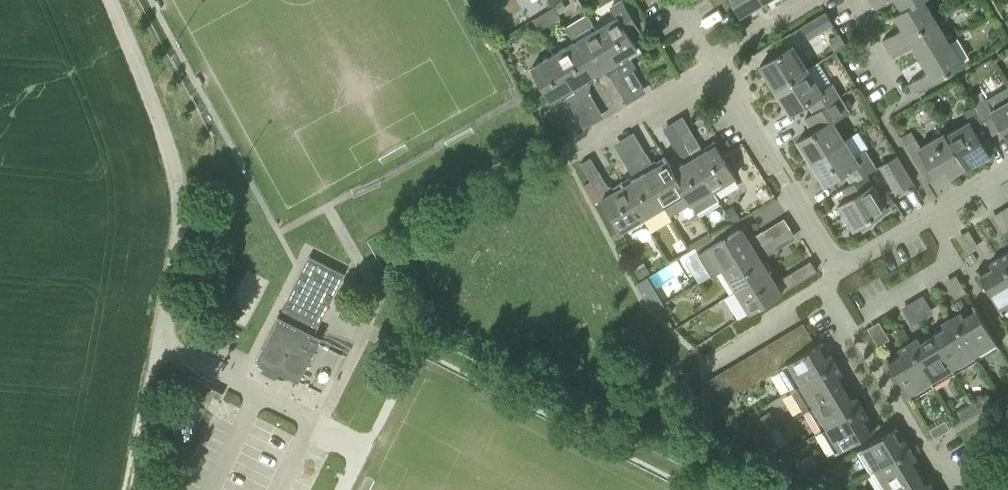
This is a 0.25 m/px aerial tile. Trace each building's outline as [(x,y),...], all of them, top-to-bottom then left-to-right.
[(627,55),(638,48),(631,37),(642,31),(623,0),(622,0),(611,6),(617,16),(597,27),(624,74),(634,68),(627,55)] [(763,2),(762,0),(732,0),(741,15),(763,2)] [(938,19),(927,0),(917,0),(903,8),(895,13),(903,27),(884,39),(889,48),(938,19)] [(903,8),(917,0),(898,0),(903,8)] [(542,27),(562,13),(556,4),(535,18),(542,27)] [(803,26),(810,38),(834,23),(826,11),(803,26)] [(614,80),(624,74),(597,27),(589,13),(567,26),(575,41),(597,77),(606,72),(612,75),(614,80)] [(913,45),(921,58),(950,40),(938,19),(889,48),(894,56),(913,45)] [(910,82),(915,92),(964,63),(950,40),(921,58),(929,71),(910,82)] [(574,86),(577,91),(582,99),(592,93),(590,90),(593,80),(597,77),(575,41),(554,53),(573,86),(574,86)] [(776,88),(808,68),(793,44),(761,64),(776,88)] [(552,99),(573,86),(554,53),(532,66),(552,99)] [(818,109),(842,96),(833,82),(832,82),(820,61),(808,68),(776,88),(791,112),(812,99),(818,109)] [(988,99),(987,97),(985,98),(980,91),(971,96),(973,100),(967,93),(992,134),(1003,127),(1007,136),(1007,87),(988,99)] [(572,105),(582,99),(577,91),(567,97),(572,105)] [(982,140),(992,134),(967,93),(957,101),(965,111),(964,111),(969,119),(946,133),(965,166),(967,168),(991,154),(982,140)] [(811,160),(846,139),(835,120),(851,110),(842,96),(818,109),(806,116),(815,130),(798,140),(811,160)] [(950,175),(965,166),(946,133),(944,131),(922,145),(913,130),(902,136),(906,143),(905,144),(925,177),(944,165),(950,175)] [(687,143),(692,152),(702,146),(697,138),(687,143)] [(852,182),(868,172),(877,166),(866,148),(856,154),(846,139),(811,160),(825,184),(846,172),(852,182)] [(682,158),(692,152),(687,143),(677,150),(682,158)] [(695,156),(714,189),(736,176),(716,143),(695,156)] [(647,153),(638,159),(643,167),(652,162),(652,161),(647,153)] [(896,191),(913,181),(897,154),(880,165),(896,191)] [(720,199),(714,189),(695,156),(673,169),(687,192),(699,212),(720,199)] [(628,165),(632,173),(643,167),(638,159),(628,165)] [(643,167),(646,172),(665,205),(687,192),(673,169),(667,159),(655,166),(652,162),(643,167)] [(644,218),(665,205),(646,172),(624,185),(644,218)] [(895,201),(891,194),(892,194),(889,189),(881,194),(868,172),(852,182),(873,216),(887,207),(886,206),(895,201)] [(594,185),(599,193),(610,187),(605,179),(594,185)] [(622,231),(644,218),(624,185),(602,198),(622,231)] [(994,211),(1002,229),(1007,227),(1007,205),(994,211)] [(711,276),(724,269),(756,248),(743,227),(698,255),(711,276)] [(737,290),(769,270),(756,248),(724,269),(737,290)] [(1000,257),(1007,270),(1007,252),(1000,257)] [(322,337),(315,333),(345,274),(309,256),(279,316),(279,315),(256,360),(321,393),(341,355),(318,344),(322,337)] [(1007,309),(1007,270),(1000,257),(991,262),(994,267),(981,275),(1003,312),(1007,309)] [(741,318),(750,311),(802,280),(795,269),(776,281),(769,270),(737,290),(727,296),(741,318)] [(915,321),(935,308),(924,292),(904,305),(915,321)] [(978,359),(1000,346),(977,308),(964,316),(961,311),(952,317),(978,359)] [(956,372),(978,359),(952,317),(942,323),(945,327),(933,335),(956,372)] [(792,329),(805,351),(816,344),(803,323),(792,329)] [(805,351),(792,329),(782,335),(794,357),(805,351)] [(794,357),(782,335),(771,342),(784,364),(794,357)] [(935,385),(956,372),(933,335),(921,342),(918,337),(909,343),(935,385)] [(784,364),(771,342),(760,348),(773,370),(783,364),(784,364)] [(796,387),(836,363),(830,353),(825,356),(818,343),(816,344),(805,351),(794,357),(784,364),(783,364),(796,387)] [(912,399),(935,385),(909,343),(899,349),(902,353),(889,361),(912,399)] [(773,370),(760,348),(750,354),(762,376),(773,370)] [(762,376),(750,354),(739,361),(752,382),(762,376)] [(752,382),(739,361),(728,367),(741,389),(752,382)] [(809,409),(844,388),(837,375),(842,372),(836,363),(796,387),(809,409)] [(741,389),(728,367),(717,373),(733,399),(740,395),(737,391),(741,389)] [(733,399),(717,373),(705,380),(707,398),(715,398),(721,408),(732,402),(731,400),(733,399)] [(187,392),(209,403),(216,388),(193,378),(187,392)] [(809,409),(822,431),(863,407),(856,396),(851,399),(844,388),(809,409)] [(974,402),(979,410),(994,401),(989,393),(974,402)] [(959,411),(964,420),(979,410),(974,402),(959,411)] [(835,453),(870,432),(863,419),(868,416),(863,407),(822,431),(835,453)] [(771,432),(779,427),(770,411),(762,416),(768,426),(771,432)] [(930,428),(935,436),(950,428),(946,419),(930,428)] [(768,426),(758,432),(768,448),(777,442),(771,432),(768,426)] [(779,447),(788,442),(779,427),(771,432),(777,442),(779,447)] [(870,472),(910,448),(905,438),(900,441),(899,439),(892,429),(857,450),(870,472)] [(919,473),(911,461),(916,458),(910,448),(870,472),(880,489),(890,489),(919,473)] [(795,464),(801,473),(816,464),(811,455),(795,464)] [(817,474),(822,482),(837,474),(832,465),(817,474)] [(930,482),(926,485),(919,473),(890,489),(935,489),(930,482)]
